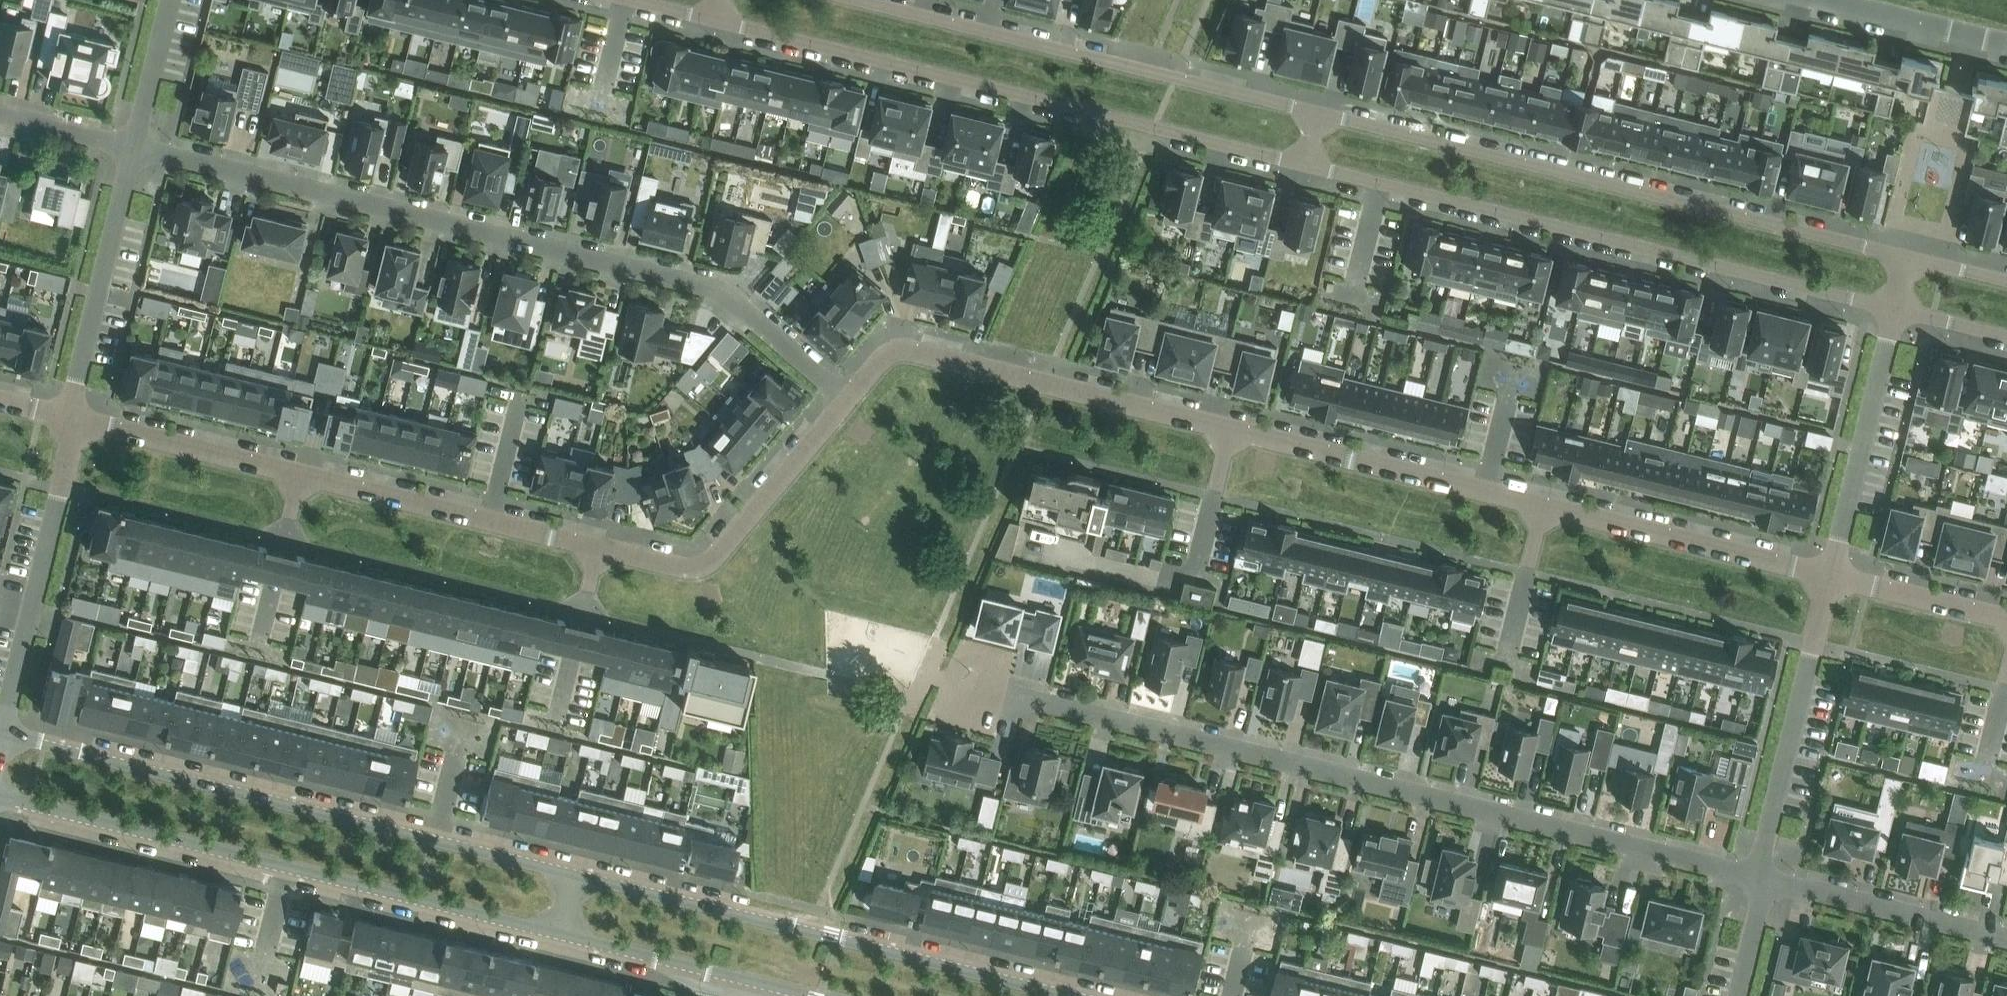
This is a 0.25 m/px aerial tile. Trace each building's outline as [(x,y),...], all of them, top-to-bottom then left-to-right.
[(47,19),(49,10),(51,11),(53,0),(35,0),(31,16),(47,19)] [(288,7),(290,0),(252,0),(250,6),(263,9),(265,1),(288,7)] [(288,7),(311,12),(309,20),(322,24),(328,0),(290,0),(288,7)] [(359,33),(366,6),(353,3),(354,0),(328,0),(322,24),(323,24),(327,10),(349,15),(345,29),(359,33)] [(391,25),(397,0),(373,0),(368,20),(391,25)] [(391,25),(413,31),(421,0),(397,0),(391,25)] [(436,36),(445,0),(421,0),(413,31),(436,36)] [(458,42),(468,0),(445,0),(436,36),(458,42)] [(458,42),(480,47),(492,0),(468,0),(458,42)] [(502,53),(513,6),(507,5),(506,1),(501,0),(492,0),(480,47),(502,53)] [(1006,4),(1025,9),(1025,5),(1031,7),(1033,0),(1007,0),(1006,4)] [(1031,7),(1037,8),(1036,11),(1055,16),(1059,0),(1033,0),(1031,7)] [(1080,19),(1083,19),(1082,23),(1100,27),(1101,24),(1104,25),(1105,21),(1109,22),(1113,6),(1109,5),(1110,0),(1084,0),(1080,19)] [(1262,27),(1274,30),(1280,4),(1267,0),(1265,8),(1256,6),(1254,17),(1239,14),(1233,36),(1230,35),(1226,50),(1230,51),(1229,55),(1232,56),(1231,59),(1250,64),(1250,60),(1254,61),(1262,27)] [(1405,8),(1418,11),(1421,1),(1415,0),(1407,0),(1405,8)] [(1468,13),(1486,18),(1491,0),(1472,0),(1468,13)] [(1573,8),(1571,17),(1587,21),(1588,21),(1594,0),(1543,0),(1573,8)] [(1582,41),(1601,45),(1608,16),(1640,24),(1645,0),(1594,0),(1588,21),(1587,21),(1582,41)] [(1681,65),(1693,17),(1679,14),(1679,13),(1678,13),(1680,2),(1671,0),(1645,0),(1640,24),(1671,32),(1664,61),(1681,65)] [(1294,7),(1280,4),(1274,30),(1286,33),(1277,70),(1295,75),(1296,72),(1302,73),(1313,29),(1312,29),(1310,34),(1289,28),(1294,7)] [(513,6),(502,53),(524,58),(536,9),(522,5),(520,8),(513,6)] [(536,9),(524,58),(546,63),(548,54),(549,54),(558,17),(557,17),(551,16),(550,12),(536,9)] [(87,90),(97,92),(99,92),(101,92),(103,91),(104,90),(105,89),(106,88),(106,87),(107,86),(107,84),(108,83),(108,82),(107,80),(107,79),(106,78),(106,77),(105,76),(104,75),(104,74),(102,74),(101,73),(104,59),(113,61),(117,44),(64,31),(68,15),(51,11),(49,10),(47,19),(36,64),(53,68),(49,80),(59,83),(58,87),(86,94),(87,90)] [(1707,21),(1693,17),(1681,65),(1698,69),(1706,40),(1737,48),(1746,14),(1729,10),(1728,14),(1712,10),(1709,20),(1708,20),(1707,21)] [(1427,11),(1424,25),(1445,30),(1448,16),(1427,11)] [(558,17),(549,54),(572,60),(581,20),(559,14),(558,14),(557,17),(558,17)] [(1769,55),(1762,85),(1773,88),(1779,89),(1791,41),(1777,38),(1777,37),(1776,36),(1778,26),(1761,22),(1762,18),(1746,14),(1737,48),(1769,55)] [(1334,45),(1346,48),(1353,21),(1339,18),(1335,35),(1313,29),(1302,73),(1308,74),(1307,78),(1325,82),(1334,45)] [(1457,18),(1455,30),(1466,33),(1469,22),(1469,21),(1457,18)] [(10,75),(11,71),(19,73),(23,57),(26,57),(34,21),(23,19),(21,26),(0,21),(0,72),(10,75)] [(1366,25),(1353,21),(1346,48),(1358,51),(1350,85),(1353,86),(1353,89),(1371,93),(1372,90),(1375,91),(1388,39),(1364,33),(1366,25)] [(1466,33),(1465,37),(1479,40),(1482,26),(1469,22),(1466,33)] [(1500,31),(1499,38),(1506,40),(1508,33),(1500,31)] [(1513,32),(1510,44),(1524,47),(1527,35),(1513,32)] [(1792,92),(1796,93),(1804,64),(1835,72),(1844,38),(1827,34),(1826,38),(1810,34),(1807,44),(1806,44),(1805,45),(1791,41),(1779,89),(1792,92)] [(1860,42),(1844,38),(1835,72),(1867,79),(1865,89),(1879,92),(1880,92),(1887,65),(1875,62),(1875,61),(1873,60),(1876,50),(1859,46),(1860,42)] [(678,96),(689,49),(683,44),(666,40),(664,40),(662,40),(661,40),(660,40),(659,41),(656,42),(655,44),(654,45),(653,46),(653,47),(653,49),(652,50),(652,51),(653,53),(653,54),(653,55),(654,56),(655,57),(656,58),(657,59),(658,60),(660,61),(654,90),(678,96)] [(1532,40),(1529,52),(1544,56),(1547,44),(1532,40)] [(1553,42),(1551,52),(1567,56),(1569,46),(1553,42)] [(1579,61),(1582,49),(1574,47),(1571,59),(1579,61)] [(678,96),(699,101),(711,51),(697,48),(694,50),(689,49),(678,96)] [(1395,48),(1383,96),(1405,102),(1417,54),(1395,48)] [(725,55),(711,51),(699,101),(721,106),(724,97),(732,60),(726,58),(725,55)] [(1417,54),(1405,102),(1406,99),(1427,104),(1435,68),(1438,59),(1417,54)] [(1602,61),(1600,66),(1622,71),(1623,69),(1625,59),(1609,55),(1602,61)] [(392,57),(389,68),(399,71),(401,60),(392,57)] [(1897,87),(1931,95),(1934,86),(1935,78),(1939,79),(1940,76),(1939,76),(1942,62),(1920,57),(1919,61),(1903,57),(1900,67),(1899,67),(1899,68),(1887,65),(1880,92),(1879,92),(1874,112),(1890,116),(1897,87)] [(365,61),(353,58),(351,66),(363,69),(365,61)] [(724,97),(745,102),(755,62),(741,59),(739,61),(732,60),(724,97)] [(1644,74),(1646,65),(1625,59),(1623,69),(1644,74)] [(334,62),(326,97),(352,103),(360,68),(334,62)] [(769,65),(755,62),(745,102),(768,108),(776,71),(770,69),(769,65)] [(417,63),(414,75),(424,77),(427,65),(417,63)] [(1456,73),(1448,109),(1469,114),(1477,78),(1478,79),(1480,69),(1459,64),(1458,64),(1456,73)] [(1665,79),(1667,70),(1646,65),(1644,74),(1665,79)] [(193,128),(213,133),(212,137),(227,140),(236,105),(259,111),(268,72),(244,66),(236,97),(207,90),(203,103),(200,102),(193,128)] [(448,83),(450,74),(428,68),(426,77),(448,83)] [(1435,68),(1427,104),(1448,109),(1456,73),(1435,68)] [(768,108),(789,113),(799,73),(785,69),(783,72),(776,71),(768,108)] [(1973,84),(1973,87),(1976,88),(1974,96),(1972,105),(2006,113),(1999,143),(2006,145),(2006,82),(1998,80),(1999,76),(1978,71),(1975,84),(1973,84)] [(1685,88),(1688,75),(1676,72),(1673,86),(1685,88)] [(450,73),(450,74),(448,83),(462,86),(464,77),(450,73)] [(813,76),(799,73),(789,113),(811,118),(809,128),(810,128),(822,78),(821,78),(820,81),(814,80),(813,76)] [(1498,84),(1490,119),(1511,124),(1519,89),(1520,89),(1522,79),(1501,74),(1500,74),(1498,83),(1498,84)] [(1706,94),(1707,90),(1709,80),(1688,75),(1685,88),(1706,94)] [(472,78),(470,88),(482,91),(484,81),(472,78)] [(810,128),(832,133),(843,87),(844,87),(844,84),(822,78),(810,128)] [(1477,78),(1469,114),(1490,119),(1498,84),(1498,83),(1478,79),(1477,78)] [(1709,80),(1707,90),(1728,95),(1729,88),(1730,85),(1709,80)] [(504,96),(507,85),(495,82),(492,94),(504,96)] [(1540,94),(1532,129),(1553,134),(1561,99),(1562,99),(1564,90),(1543,84),(1542,84),(1540,94)] [(849,88),(844,87),(843,87),(832,133),(854,139),(866,93),(865,92),(864,89),(852,86),(849,88)] [(1728,95),(1727,99),(1737,101),(1739,91),(1729,88),(1728,95)] [(1519,89),(1511,124),(1532,129),(1540,94),(1520,89),(1519,89)] [(528,90),(525,101),(536,104),(539,93),(528,90)] [(1755,91),(1752,103),(1768,107),(1771,95),(1755,91)] [(1796,93),(1792,92),(1789,104),(1797,106),(1800,94),(1796,93)] [(893,155),(894,155),(906,102),(901,101),(901,98),(883,93),(874,130),(862,127),(855,154),(869,157),(874,138),(896,144),(893,155)] [(1587,105),(1577,144),(1595,148),(1595,145),(1604,147),(1613,111),(1612,111),(1614,102),(1615,98),(1594,93),(1591,106),(1587,105)] [(563,101),(551,98),(549,106),(561,108),(563,101)] [(1561,99),(1553,134),(1561,136),(1560,140),(1577,144),(1587,105),(1562,99),(1561,99)] [(915,169),(928,172),(934,145),(922,142),(931,105),(913,101),(912,104),(906,102),(894,155),(917,160),(915,169)] [(1613,111),(1604,147),(1625,152),(1636,107),(1615,102),(1613,111)] [(1636,107),(1625,152),(1646,157),(1657,112),(1656,112),(1636,107)] [(277,113),(272,135),(277,136),(274,148),(302,155),(301,158),(319,163),(322,149),(326,151),(329,139),(325,138),(327,129),(329,119),(299,111),(297,118),(277,113)] [(943,167),(966,173),(979,120),(973,119),(974,115),(955,111),(946,148),(934,145),(928,172),(941,175),(943,167)] [(1657,112),(1646,157),(1667,162),(1678,117),(1657,112)] [(538,116),(535,126),(549,129),(551,119),(538,116)] [(407,124),(393,121),(377,117),(375,124),(358,120),(346,165),(361,169),(360,172),(374,176),(379,153),(386,155),(387,152),(400,155),(407,124)] [(1678,117),(1667,162),(1688,167),(1699,123),(1698,122),(1678,118),(1678,117)] [(987,186),(1000,189),(1007,163),(995,160),(1004,123),(985,118),(985,121),(979,120),(966,173),(989,178),(987,186)] [(666,136),(669,124),(650,119),(647,131),(666,136)] [(1699,123),(1688,167),(1709,173),(1718,137),(1720,128),(1699,123)] [(677,127),(674,138),(689,141),(691,133),(691,131),(677,127)] [(1007,163),(1000,189),(1013,193),(1017,178),(1040,184),(1047,157),(1051,158),(1054,143),(1051,142),(1052,138),(1048,137),(1049,134),(1031,129),(1030,133),(1027,132),(1019,166),(1007,163)] [(1807,197),(1813,198),(1825,148),(1803,142),(1805,132),(1791,129),(1785,155),(1797,158),(1788,195),(1807,200),(1807,197)] [(691,133),(689,141),(700,143),(702,136),(691,133)] [(1739,142),(1730,178),(1750,183),(1749,186),(1750,186),(1762,138),(1741,133),(1739,142)] [(410,187),(427,191),(429,186),(438,188),(441,177),(443,178),(446,167),(459,170),(466,142),(438,135),(436,145),(418,140),(413,158),(416,159),(410,187)] [(714,137),(711,147),(725,150),(727,140),(714,137)] [(1718,137),(1709,173),(1730,178),(1739,142),(1738,142),(1718,137)] [(1762,138),(1750,186),(1772,191),(1784,143),(1762,138)] [(651,140),(648,153),(664,156),(667,143),(651,140)] [(474,166),(470,165),(466,181),(470,182),(466,199),(481,203),(482,199),(498,203),(506,169),(520,172),(526,146),(512,142),(510,148),(480,141),(474,166)] [(1848,154),(1825,148),(1813,198),(1819,200),(1818,203),(1836,207),(1845,170),(1857,173),(1858,173),(1864,146),(1851,143),(1848,154)] [(759,144),(756,157),(771,161),(774,147),(759,144)] [(744,145),(741,154),(755,158),(757,148),(744,145)] [(1882,179),(1894,182),(1901,155),(1887,152),(1883,171),(1860,166),(1865,147),(1864,146),(1858,173),(1857,173),(1849,207),(1852,208),(1851,211),(1870,215),(1870,212),(1874,213),(1882,179)] [(540,217),(541,213),(555,217),(563,183),(574,186),(581,157),(561,152),(556,174),(534,168),(524,209),(528,210),(527,214),(540,217)] [(779,155),(777,162),(785,164),(787,156),(779,155)] [(810,162),(808,170),(820,173),(822,165),(810,162)] [(1198,238),(1205,211),(1193,208),(1201,174),(1198,173),(1198,170),(1180,166),(1179,169),(1176,168),(1175,172),(1171,171),(1168,186),(1171,187),(1163,221),(1187,226),(1185,235),(1198,238)] [(583,169),(576,197),(591,200),(589,211),(593,212),(590,225),(593,226),(592,230),(605,234),(606,229),(617,231),(620,216),(623,217),(627,200),(624,199),(628,186),(608,181),(609,175),(583,169)] [(68,173),(66,178),(38,171),(30,204),(58,211),(56,220),(71,224),(71,222),(83,225),(89,198),(78,195),(82,177),(68,173)] [(9,175),(0,173),(0,211),(9,175)] [(839,185),(847,187),(850,175),(842,173),(839,185)] [(1971,173),(1964,199),(1977,202),(1969,236),(1972,237),(1972,238),(1971,240),(1989,245),(1990,241),(1993,242),(1995,238),(2002,208),(2006,190),(2005,190),(1983,184),(1985,176),(1971,173)] [(643,175),(631,223),(645,226),(642,238),(684,248),(690,221),(693,221),(694,217),(692,216),(694,206),(654,196),(658,179),(643,175)] [(1205,211),(1198,238),(1211,241),(1212,238),(1216,222),(1238,227),(1237,232),(1249,186),(1243,185),(1244,181),(1226,177),(1217,214),(1205,211)] [(1237,232),(1234,247),(1257,252),(1270,255),(1277,229),(1265,226),(1274,189),(1256,184),(1255,188),(1249,186),(1237,232)] [(819,185),(815,202),(825,205),(829,187),(819,185)] [(846,188),(838,197),(849,207),(857,197),(846,188)] [(0,212),(0,219),(7,220),(13,198),(4,196),(0,212)] [(1309,256),(1314,238),(1322,204),(1319,203),(1319,200),(1301,196),(1301,199),(1297,198),(1289,232),(1277,229),(1270,255),(1284,259),(1286,251),(1309,256)] [(165,218),(165,220),(165,221),(165,222),(165,223),(165,224),(165,225),(166,226),(167,227),(168,228),(169,229),(170,230),(172,230),(185,234),(182,248),(205,253),(207,245),(223,249),(231,218),(215,214),(216,210),(212,209),(214,201),(196,197),(195,203),(181,200),(179,211),(176,211),(174,211),(172,211),(170,212),(168,214),(167,214),(166,215),(165,217),(165,218)] [(1151,197),(1148,206),(1158,208),(1160,199),(1151,197)] [(709,250),(716,252),(714,260),(730,264),(731,260),(745,263),(749,247),(765,251),(772,220),(739,212),(737,218),(718,213),(712,238),(709,250)] [(967,217),(954,213),(952,221),(965,224),(967,217)] [(257,216),(254,226),(250,225),(246,238),(245,245),(299,258),(301,248),(304,249),(307,239),(304,238),(307,224),(288,219),(287,223),(257,216)] [(1417,224),(1413,238),(1407,264),(1429,269),(1439,229),(1417,224)] [(784,255),(788,251),(787,251),(799,236),(789,227),(773,245),(784,255)] [(1449,284),(1462,235),(1448,231),(1446,234),(1440,233),(1441,230),(1439,229),(1429,269),(1427,279),(1449,284)] [(330,273),(348,277),(345,289),(367,294),(372,271),(361,268),(365,248),(368,249),(369,245),(366,244),(368,239),(365,238),(366,234),(352,231),(351,235),(340,232),(339,238),(330,273)] [(895,258),(887,238),(886,234),(873,238),(882,262),(895,258)] [(1476,238),(1475,238),(1462,235),(1449,284),(1472,290),(1483,243),(1477,242),(1476,238)] [(869,267),(882,262),(873,238),(861,242),(869,267)] [(1494,295),(1506,246),(1492,242),(1490,245),(1483,243),(1472,290),(1494,295)] [(910,269),(905,287),(908,288),(906,297),(930,303),(943,254),(944,249),(917,243),(911,270),(910,269)] [(378,290),(400,295),(398,307),(423,313),(429,290),(414,287),(416,280),(414,279),(421,252),(389,244),(378,290)] [(1506,246),(1494,295),(1517,301),(1519,291),(1529,251),(1528,251),(1527,254),(1521,253),(1520,249),(1506,246)] [(778,274),(782,277),(797,259),(788,251),(784,255),(772,269),(778,274)] [(1529,251),(1519,291),(1542,297),(1552,257),(1529,251)] [(944,312),(953,314),(964,271),(966,260),(943,254),(930,303),(945,307),(944,312)] [(444,274),(439,291),(443,292),(440,304),(470,311),(471,306),(474,307),(480,282),(477,281),(481,267),(451,259),(447,275),(444,274)] [(1013,267),(1000,261),(990,285),(1003,291),(1013,267)] [(1567,261),(1557,301),(1580,306),(1581,307),(1590,269),(1591,266),(1567,261)] [(203,294),(221,298),(229,266),(210,262),(203,294)] [(1178,262),(1175,271),(1187,274),(1189,265),(1178,262)] [(38,270),(30,268),(27,282),(35,284),(38,270)] [(836,290),(866,315),(882,296),(875,289),(877,287),(863,276),(862,276),(852,268),(842,279),(844,280),(836,290)] [(1596,271),(1590,269),(1581,307),(1580,306),(1577,316),(1600,321),(1612,272),(1598,268),(1596,271)] [(61,291),(64,277),(39,271),(36,285),(61,291)] [(534,349),(543,313),(528,310),(531,297),(534,297),(538,281),(531,279),(532,275),(516,271),(515,275),(508,273),(506,280),(505,279),(504,283),(505,283),(496,319),(512,323),(509,337),(522,340),(521,345),(534,349)] [(964,271),(953,314),(956,315),(955,317),(968,320),(968,318),(978,320),(980,311),(983,312),(987,295),(981,294),(986,277),(964,271)] [(1626,275),(1612,272),(1600,321),(1623,327),(1625,317),(1634,280),(1627,279),(1626,275)] [(778,274),(761,294),(772,303),(775,305),(783,296),(788,300),(797,289),(789,283),(782,277),(778,274)] [(1625,317),(1646,323),(1647,323),(1657,282),(1643,279),(1640,282),(1634,280),(1625,317)] [(866,315),(836,290),(827,282),(811,301),(820,309),(854,338),(860,331),(856,327),(866,315)] [(1644,332),(1667,337),(1678,291),(1677,291),(1671,289),(1670,286),(1657,282),(1647,323),(1646,323),(1644,332)] [(1678,291),(1667,337),(1690,343),(1702,293),(1678,288),(1677,291),(1678,291)] [(620,313),(604,309),(605,304),(593,301),(595,294),(573,289),(571,296),(562,294),(555,325),(559,326),(558,330),(572,333),(573,329),(585,332),(582,341),(604,346),(607,335),(614,336),(620,313)] [(168,317),(171,303),(146,297),(142,310),(142,311),(168,317)] [(1712,355),(1734,360),(1735,361),(1740,342),(1748,308),(1745,307),(1746,304),(1728,300),(1727,303),(1723,302),(1715,336),(1703,333),(1696,360),(1710,363),(1712,355)] [(632,303),(621,350),(653,358),(655,351),(681,357),(694,361),(714,337),(693,331),(691,340),(685,339),(687,332),(669,327),(668,330),(660,328),(664,311),(632,303)] [(179,313),(192,317),(194,309),(181,305),(179,313)] [(287,305),(285,317),(297,319),(299,307),(287,305)] [(1301,305),(1298,316),(1310,319),(1312,308),(1301,305)] [(1135,340),(1150,344),(1157,318),(1112,307),(1098,360),(1117,365),(1118,360),(1129,363),(1135,340)] [(15,368),(26,325),(25,325),(28,313),(5,308),(0,329),(0,358),(8,360),(7,364),(6,364),(6,366),(15,368)] [(1752,345),(1740,342),(1735,361),(1734,360),(1732,369),(1746,372),(1748,364),(1758,366),(1760,355),(1774,359),(1784,317),(1778,316),(1779,312),(1761,308),(1752,345)] [(208,312),(194,309),(192,317),(206,320),(208,312)] [(852,340),(854,338),(820,309),(806,326),(819,337),(815,342),(816,342),(828,353),(830,351),(838,357),(844,349),(846,351),(854,341),(852,340)] [(1411,313),(1407,324),(1415,326),(1418,315),(1411,313)] [(301,314),(298,327),(306,328),(309,316),(301,314)] [(1335,315),(1333,323),(1349,326),(1351,319),(1335,315)] [(1419,315),(1416,327),(1438,332),(1441,321),(1441,320),(1428,317),(1419,315)] [(1774,359),(1771,370),(1794,376),(1792,383),(1806,387),(1808,379),(1807,378),(1811,360),(1800,357),(1809,320),(1791,315),(1790,318),(1784,317),(1774,359)] [(223,324),(237,327),(238,319),(225,316),(223,324)] [(1194,327),(1157,318),(1150,344),(1164,347),(1158,370),(1167,372),(1166,376),(1181,380),(1194,327)] [(252,323),(238,319),(237,327),(250,331),(252,323)] [(1358,320),(1356,328),(1356,329),(1367,331),(1369,323),(1358,320)] [(1441,321),(1438,332),(1446,334),(1449,335),(1452,324),(1441,321)] [(298,327),(285,323),(283,330),(281,337),(303,342),(306,328),(298,327)] [(1828,392),(1842,395),(1849,369),(1836,366),(1845,332),(1841,331),(1842,328),(1824,323),(1823,327),(1820,326),(1811,360),(1807,378),(1808,379),(1830,384),(1828,392)] [(26,325),(15,368),(18,369),(17,371),(30,374),(30,372),(40,374),(42,365),(45,365),(49,349),(43,347),(48,330),(26,325)] [(275,328),(261,325),(259,333),(273,336),(275,328)] [(359,325),(355,340),(365,343),(369,327),(359,325)] [(458,365),(472,369),(481,330),(468,327),(458,365)] [(1232,336),(1194,327),(1181,380),(1197,384),(1198,380),(1206,382),(1212,359),(1226,363),(1232,336)] [(1395,338),(1397,330),(1385,327),(1383,335),(1395,338)] [(1463,327),(1460,337),(1471,340),(1474,329),(1463,327)] [(1409,333),(1397,330),(1395,338),(1407,341),(1409,333)] [(739,341),(729,332),(712,352),(723,361),(739,342),(739,341)] [(1485,332),(1483,343),(1504,348),(1507,337),(1485,332)] [(1277,347),(1232,336),(1226,363),(1241,366),(1236,389),(1241,390),(1240,395),(1258,399),(1260,395),(1265,396),(1277,347)] [(1435,348),(1437,340),(1425,337),(1423,345),(1435,348)] [(1507,337),(1504,348),(1536,356),(1536,355),(1539,345),(1507,337)] [(1449,343),(1437,340),(1435,348),(1447,351),(1449,343)] [(1539,345),(1536,355),(1548,358),(1549,351),(1546,346),(1539,344),(1539,345)] [(388,349),(374,345),(372,353),(386,356),(388,349)] [(185,351),(184,351),(161,346),(158,357),(147,400),(156,402),(157,401),(156,401),(157,397),(173,401),(182,363),(185,351)] [(1464,348),(1462,357),(1473,360),(1475,351),(1464,348)] [(144,402),(145,400),(147,400),(158,357),(136,352),(132,369),(126,368),(122,384),(125,385),(123,394),(132,397),(132,399),(144,402)] [(1576,353),(1573,365),(1588,369),(1591,356),(1576,353)] [(1919,386),(1912,413),(1926,416),(1928,408),(1950,413),(1952,414),(1956,395),(1964,361),(1961,360),(1962,357),(1944,353),(1943,356),(1940,355),(1931,389),(1919,386)] [(1591,356),(1588,369),(1604,373),(1607,360),(1591,356)] [(706,359),(696,370),(701,374),(705,378),(715,366),(706,359)] [(1311,412),(1312,412),(1322,374),(1324,364),(1302,359),(1299,368),(1295,367),(1288,392),(1293,393),(1291,402),(1312,407),(1311,412)] [(401,368),(415,371),(417,363),(403,360),(401,368)] [(1964,417),(1987,422),(2000,370),(1994,368),(1995,365),(1977,361),(1968,398),(1956,395),(1952,414),(1950,413),(1946,430),(1960,433),(1964,417)] [(202,408),(216,411),(228,362),(227,362),(224,373),(203,368),(193,411),(201,413),(201,412),(202,408)] [(229,420),(237,422),(250,368),(228,362),(216,411),(231,415),(230,419),(229,419),(229,420)] [(316,388),(327,390),(333,365),(320,362),(315,383),(295,378),(281,433),(289,435),(290,434),(289,434),(290,430),(294,430),(306,432),(315,396),(314,395),(316,388)] [(184,409),(193,411),(203,368),(182,363),(173,401),(186,404),(185,408),(184,409)] [(430,366),(417,363),(415,371),(428,374),(430,366)] [(1620,364),(1617,376),(1633,380),(1635,369),(1636,367),(1620,364)] [(349,449),(359,406),(361,399),(340,394),(346,368),(333,365),(327,390),(338,393),(336,401),(327,438),(339,441),(342,442),(341,446),(340,447),(349,449)] [(246,419),(260,422),(272,373),(250,368),(237,422),(245,424),(245,423),(246,419)] [(458,388),(461,374),(439,368),(435,382),(458,388)] [(1554,368),(1550,382),(1564,385),(1567,372),(1554,368)] [(2000,370),(1987,422),(2006,427),(2006,368),(2006,371),(2000,370)] [(1635,369),(1633,380),(1645,383),(1647,372),(1635,369)] [(753,388),(787,416),(789,414),(791,416),(799,406),(797,405),(804,397),(796,390),(798,388),(785,378),(785,377),(782,382),(768,370),(753,388)] [(686,372),(676,383),(682,388),(686,392),(696,381),(692,378),(686,372)] [(273,431),(281,433),(295,378),(272,373),(260,422),(275,426),(274,430),(273,430),(273,431)] [(1658,373),(1655,385),(1670,389),(1673,377),(1658,373)] [(487,380),(462,374),(459,388),(484,394),(487,380)] [(1335,418),(1336,413),(1344,379),(1322,374),(1312,412),(1335,418)] [(1585,376),(1581,392),(1597,395),(1597,394),(1600,382),(1601,380),(1585,376)] [(1363,384),(1344,379),(1336,413),(1344,415),(1343,417),(1354,419),(1363,384)] [(781,423),(787,416),(753,388),(744,380),(729,398),(768,431),(777,420),(781,423)] [(1600,382),(1597,394),(1609,396),(1612,385),(1600,382)] [(1383,388),(1363,384),(1354,419),(1365,422),(1366,420),(1374,423),(1383,388)] [(1621,385),(1618,396),(1626,398),(1638,401),(1640,390),(1621,385)] [(1383,426),(1394,429),(1403,393),(1383,388),(1374,423),(1383,425),(1383,426)] [(1638,401),(1657,406),(1660,394),(1640,390),(1638,401)] [(1422,398),(1403,393),(1394,429),(1405,432),(1405,430),(1414,432),(1422,398)] [(1676,398),(1660,394),(1657,406),(1673,410),(1676,398)] [(582,404),(557,397),(554,411),(579,417),(582,404)] [(1701,400),(1687,397),(1686,401),(1684,409),(1698,413),(1701,400)] [(1753,397),(1750,407),(1760,409),(1762,399),(1753,397)] [(723,424),(753,449),(757,453),(763,445),(759,442),(768,431),(729,398),(714,416),(723,424)] [(1422,436),(1434,439),(1443,403),(1422,398),(1414,432),(1423,434),(1422,436)] [(592,406),(592,407),(605,410),(607,402),(594,399),(592,406)] [(1469,409),(1443,403),(1434,439),(1446,442),(1446,440),(1456,442),(1458,433),(1463,434),(1469,409)] [(1701,403),(1697,418),(1711,422),(1715,406),(1701,403)] [(381,412),(359,406),(349,449),(357,451),(357,450),(356,450),(357,446),(372,450),(381,412)] [(1721,410),(1718,426),(1731,429),(1735,413),(1721,410)] [(403,417),(381,412),(372,450),(386,453),(386,457),(385,457),(385,458),(393,460),(403,417)] [(577,431),(580,418),(558,412),(553,433),(563,436),(565,428),(577,431)] [(1742,414),(1738,434),(1753,438),(1758,418),(1742,414)] [(425,423),(403,417),(393,460),(401,462),(401,461),(402,457),(416,460),(425,423)] [(1784,425),(1766,420),(1763,432),(1781,436),(1783,427),(1784,425)] [(425,423),(416,460),(431,464),(430,468),(429,468),(429,469),(438,471),(439,466),(449,428),(425,423)] [(736,469),(753,449),(723,424),(715,434),(713,432),(704,443),(702,441),(697,448),(716,477),(729,462),(736,469)] [(1554,471),(1555,472),(1565,433),(1538,426),(1532,451),(1536,452),(1534,462),(1555,467),(1554,471)] [(1781,436),(1780,439),(1792,442),(1795,430),(1783,427),(1781,436)] [(461,431),(449,428),(439,466),(464,472),(466,463),(469,463),(473,446),(472,445),(475,432),(462,429),(461,431)] [(1832,436),(1809,431),(1806,443),(1829,448),(1832,436)] [(1578,477),(1578,474),(1587,438),(1565,433),(1555,472),(1578,477)] [(1598,477),(1606,443),(1587,438),(1578,474),(1589,477),(1589,475),(1598,477)] [(1626,448),(1618,484),(1628,486),(1629,485),(1638,487),(1649,444),(1629,439),(1627,438),(1625,448),(1626,448)] [(1606,443),(1598,477),(1606,479),(1606,481),(1618,484),(1626,448),(1625,448),(1606,443)] [(1646,491),(1658,494),(1669,448),(1649,444),(1638,487),(1646,489),(1646,491)] [(583,507),(593,464),(596,452),(572,446),(569,458),(560,496),(575,499),(574,505),(583,507)] [(669,474),(681,511),(685,510),(686,512),(698,508),(697,506),(707,503),(704,493),(707,493),(703,481),(716,477),(697,448),(686,451),(689,462),(667,469),(669,474)] [(1669,448),(1658,494),(1668,496),(1668,494),(1678,497),(1689,453),(1669,448)] [(535,489),(560,496),(569,458),(557,455),(557,452),(544,449),(540,462),(539,462),(535,480),(538,480),(535,489)] [(1977,456),(1956,450),(1954,462),(1975,467),(1977,456)] [(1685,500),(1698,504),(1709,458),(1689,453),(1678,497),(1686,499),(1685,500)] [(1993,457),(1979,454),(1976,468),(1990,471),(1993,457)] [(1932,462),(1909,456),(1906,468),(1929,474),(1932,462)] [(1709,458),(1698,504),(1710,506),(1710,505),(1720,507),(1730,464),(1709,458)] [(630,503),(629,468),(615,465),(614,469),(593,464),(583,507),(585,507),(585,510),(597,513),(598,510),(608,513),(610,503),(612,504),(614,499),(630,503)] [(1727,511),(1740,514),(1751,469),(1730,464),(1720,507),(1728,509),(1727,511)] [(657,519),(681,511),(669,474),(657,478),(656,476),(643,480),(638,465),(629,468),(630,503),(647,497),(651,511),(654,510),(657,519)] [(1752,469),(1740,514),(1752,517),(1752,515),(1760,517),(1772,474),(1752,469)] [(1022,511),(1057,519),(1057,521),(1057,522),(1057,523),(1057,525),(1058,526),(1059,527),(1060,528),(1061,528),(1063,529),(1087,535),(1090,521),(1103,524),(1104,522),(1105,518),(1104,518),(1112,487),(1111,487),(1099,484),(1101,480),(1076,474),(1075,474),(1073,474),(1071,474),(1070,475),(1068,476),(1068,477),(1067,478),(1067,480),(1032,471),(1030,479),(1022,511)] [(1760,517),(1759,522),(1783,527),(1784,523),(1785,523),(1794,489),(1796,478),(1772,472),(1772,474),(1760,517)] [(4,510),(9,511),(9,510),(13,494),(10,494),(13,484),(3,482),(4,480),(0,479),(0,524),(4,510)] [(1112,483),(1111,487),(1112,487),(1104,518),(1105,518),(1104,522),(1123,527),(1133,488),(1112,483)] [(1152,492),(1133,488),(1123,527),(1143,532),(1152,492)] [(1812,520),(1818,495),(1794,489),(1785,523),(1805,528),(1807,519),(1812,520)] [(1173,498),(1152,492),(1143,532),(1164,537),(1165,532),(1173,498)] [(1919,532),(1930,535),(1938,504),(1937,504),(1936,508),(1914,503),(1911,512),(1893,508),(1884,547),(1889,548),(1888,553),(1907,558),(1908,553),(1913,554),(1919,532)] [(1951,507),(1938,504),(1930,535),(1942,538),(1936,560),(1945,562),(1944,567),(1959,571),(1973,517),(1950,512),(1951,507)] [(106,507),(96,505),(94,514),(91,514),(87,530),(93,531),(88,548),(110,554),(121,511),(118,510),(119,508),(106,505),(106,507)] [(121,511),(110,554),(107,567),(129,573),(143,518),(133,516),(134,514),(121,511)] [(2001,552),(2006,530),(2006,526),(1973,517),(1959,571),(1975,574),(1976,570),(1985,572),(1990,549),(2001,552)] [(163,524),(143,518),(129,573),(150,578),(163,524)] [(995,556),(1011,560),(1020,524),(1019,523),(1010,521),(995,556)] [(1236,554),(1262,561),(1270,526),(1249,521),(1247,531),(1242,529),(1236,554)] [(1270,526),(1262,561),(1260,570),(1284,576),(1286,566),(1294,532),(1295,528),(1272,522),(1270,526)] [(163,524),(150,578),(171,583),(184,529),(163,524)] [(186,529),(184,529),(171,583),(192,588),(205,534),(197,532),(198,530),(187,527),(186,529)] [(207,534),(205,534),(192,588),(212,593),(226,539),(218,537),(219,535),(208,532),(207,534)] [(1097,532),(1092,553),(1100,554),(1105,534),(1097,532)] [(1294,532),(1286,566),(1305,571),(1306,571),(1315,536),(1302,533),(1302,534),(1294,532)] [(1327,539),(1315,536),(1304,581),(1325,586),(1335,542),(1327,540),(1327,539)] [(226,539),(212,593),(233,598),(235,598),(242,570),(240,570),(247,544),(239,542),(239,540),(229,537),(228,539),(226,539)] [(1344,544),(1335,542),(1325,586),(1346,591),(1348,582),(1357,546),(1344,543),(1344,544)] [(247,544),(240,570),(242,570),(256,573),(258,574),(263,575),(275,578),(280,556),(280,555),(280,554),(265,550),(265,548),(258,546),(258,547),(248,544),(247,544)] [(1105,556),(1115,558),(1118,549),(1108,546),(1105,556)] [(1357,546),(1348,582),(1349,582),(1368,587),(1369,587),(1377,553),(1369,550),(1369,549),(1357,546)] [(1128,551),(1118,549),(1115,558),(1126,561),(1128,551)] [(1368,587),(1366,596),(1367,596),(1388,601),(1389,601),(1391,592),(1390,592),(1399,556),(1386,553),(1386,555),(1377,553),(1369,587),(1368,587)] [(280,556),(275,578),(286,581),(291,582),(293,582),(308,586),(309,586),(315,561),(313,560),(304,558),(304,557),(297,556),(296,558),(280,554),(280,555),(280,556)] [(1399,556),(1390,592),(1391,592),(1411,597),(1419,563),(1411,561),(1411,559),(1399,556)] [(1160,569),(1162,559),(1152,557),(1149,567),(1160,569)] [(308,586),(301,615),(302,615),(323,620),(336,566),(334,565),(334,563),(323,560),(323,562),(315,561),(309,586),(308,586)] [(1428,565),(1419,563),(1411,597),(1431,602),(1440,566),(1428,563),(1428,565)] [(1440,566),(1431,602),(1453,607),(1455,608),(1464,574),(1465,569),(1441,563),(1440,566)] [(344,568),(336,566),(323,620),(344,625),(357,571),(355,570),(355,568),(344,566),(344,568)] [(365,573),(357,571),(344,625),(365,630),(378,576),(376,575),(376,573),(365,571),(365,573)] [(1453,607),(1451,617),(1453,617),(1474,622),(1476,613),(1481,614),(1487,589),(1482,588),(1484,578),(1464,574),(1455,608),(1453,607)] [(365,630),(386,635),(399,581),(378,576),(365,630)] [(420,586),(399,581),(386,635),(407,641),(420,586)] [(1186,582),(1181,598),(1212,606),(1216,589),(1186,582)] [(1280,584),(1278,593),(1285,595),(1287,586),(1280,584)] [(407,641),(427,646),(441,591),(420,586),(407,641)] [(462,596),(441,591),(427,646),(448,651),(462,596)] [(448,651),(470,656),(483,602),(462,596),(448,651)] [(69,611),(95,617),(98,603),(73,597),(69,611)] [(1252,602),(1232,597),(1230,607),(1250,612),(1252,602)] [(979,603),(974,622),(979,624),(978,631),(986,633),(985,638),(1004,642),(1005,638),(1014,640),(1015,636),(1032,640),(1031,644),(1051,649),(1060,616),(1039,611),(1038,615),(1021,611),(1022,607),(986,598),(984,605),(979,603)] [(1552,641),(1574,647),(1585,601),(1572,598),(1572,600),(1562,598),(1560,607),(1555,606),(1549,631),(1554,632),(1552,641)] [(1277,599),(1272,617),(1294,622),(1296,611),(1298,604),(1277,599)] [(485,602),(483,602),(470,656),(490,661),(504,607),(495,605),(496,603),(485,600),(485,602)] [(1597,604),(1585,601),(1574,647),(1595,652),(1605,608),(1597,606),(1597,604)] [(1250,612),(1266,616),(1269,606),(1252,602),(1250,612)] [(107,607),(104,619),(117,622),(120,609),(107,605),(107,607)] [(490,661),(511,666),(525,612),(516,610),(517,608),(506,605),(506,607),(504,607),(490,661)] [(1138,608),(1131,635),(1145,639),(1151,611),(1138,608)] [(1614,610),(1605,608),(1595,652),(1616,657),(1627,612),(1614,609),(1614,610)] [(525,612),(511,666),(531,671),(533,672),(540,643),(539,643),(545,617),(537,615),(538,613),(527,610),(527,612),(525,612)] [(1296,611),(1294,622),(1307,626),(1310,614),(1296,611)] [(1639,615),(1627,612),(1616,657),(1637,662),(1647,618),(1639,616),(1639,615)] [(1318,615),(1314,627),(1336,633),(1339,620),(1318,615)] [(126,624),(138,627),(140,619),(128,616),(126,624)] [(52,671),(42,710),(66,716),(71,698),(77,700),(83,673),(76,671),(75,673),(64,671),(66,660),(70,661),(74,647),(87,650),(94,624),(65,617),(60,641),(56,657),(55,658),(58,658),(57,663),(54,662),(54,663),(53,668),(52,668),(52,671)] [(545,617),(539,643),(540,643),(564,649),(573,651),(579,627),(563,623),(564,621),(557,619),(556,620),(547,617),(545,617)] [(1656,621),(1647,618),(1637,662),(1658,667),(1669,622),(1656,619),(1656,621)] [(152,622),(140,619),(138,627),(150,630),(152,622)] [(1256,622),(1253,631),(1267,635),(1269,626),(1256,622)] [(1340,622),(1337,631),(1348,634),(1351,624),(1340,622)] [(1681,625),(1669,622),(1658,667),(1679,672),(1689,629),(1680,627),(1681,625)] [(168,635),(180,637),(182,630),(170,627),(168,635)] [(579,627),(573,651),(606,659),(607,659),(614,634),(602,631),(602,630),(595,629),(595,631),(579,627)] [(1132,640),(1082,627),(1075,657),(1095,662),(1093,669),(1123,677),(1132,640)] [(1359,627),(1356,638),(1378,643),(1380,632),(1359,627)] [(1698,631),(1689,629),(1679,672),(1700,677),(1711,632),(1698,629),(1698,631)] [(194,632),(182,630),(180,637),(192,640),(194,632)] [(201,643),(223,648),(225,638),(203,632),(201,643)] [(1380,632),(1378,643),(1398,648),(1401,637),(1380,632)] [(1723,635),(1711,632),(1700,677),(1721,683),(1732,634),(1731,634),(1730,639),(1722,637),(1723,635)] [(606,659),(599,688),(621,693),(635,639),(632,638),(633,636),(622,633),(621,636),(614,634),(607,659),(606,659)] [(143,646),(146,637),(135,634),(133,644),(143,646)] [(1150,683),(1149,687),(1163,691),(1164,687),(1176,690),(1183,662),(1196,665),(1202,637),(1189,634),(1187,643),(1158,636),(1154,653),(1152,652),(1149,666),(1151,666),(1147,683),(1150,683)] [(1755,640),(1732,634),(1721,683),(1744,688),(1754,645),(1755,640)] [(156,639),(146,637),(143,646),(153,649),(156,639)] [(1401,637),(1398,648),(1419,653),(1422,642),(1401,637)] [(1324,643),(1304,638),(1319,666),(1324,643)] [(642,641),(635,639),(621,693),(642,698),(655,644),(653,643),(653,641),(643,639),(642,641)] [(1422,642),(1419,653),(1442,659),(1444,647),(1422,642)] [(175,654),(185,657),(188,647),(177,644),(175,654)] [(642,698),(662,703),(675,649),(674,649),(674,646),(664,644),(663,646),(655,644),(642,698)] [(1775,650),(1754,645),(1744,688),(1765,693),(1767,684),(1771,685),(1778,660),(1773,659),(1775,650)] [(1447,646),(1445,656),(1457,659),(1458,653),(1455,648),(1447,646)] [(198,649),(188,647),(185,657),(195,659),(198,649)] [(675,649),(662,703),(657,725),(675,730),(680,711),(699,716),(700,711),(733,719),(746,666),(712,658),(714,653),(686,647),(685,651),(675,649)] [(218,654),(214,670),(228,673),(229,668),(232,658),(222,655),(218,654)] [(1245,676),(1257,679),(1262,659),(1250,656),(1245,676)] [(292,657),(290,664),(302,667),(311,670),(313,662),(304,659),(292,657)] [(242,660),(232,658),(229,668),(240,670),(242,660)] [(1217,658),(1208,697),(1235,704),(1244,665),(1217,658)] [(320,672),(332,675),(333,667),(322,664),(320,672)] [(264,676),(274,678),(276,669),(266,666),(264,676)] [(345,670),(333,667),(332,675),(343,678),(345,670)] [(83,673),(77,700),(83,701),(79,717),(82,718),(81,720),(92,723),(93,720),(102,723),(114,674),(91,668),(90,675),(83,673)] [(1271,668),(1272,668),(1262,710),(1261,710),(1267,712),(1266,716),(1277,718),(1278,715),(1293,718),(1293,717),(1292,717),(1298,695),(1311,699),(1318,671),(1303,668),(1302,675),(1271,668)] [(286,671),(276,669),(274,678),(284,681),(286,671)] [(1847,677),(1841,702),(1846,703),(1844,713),(1866,718),(1876,675),(1854,669),(1852,679),(1848,678),(1847,677)] [(136,679),(114,674),(102,723),(124,728),(132,691),(133,691),(136,679)] [(362,682),(374,685),(376,677),(364,674),(362,682)] [(1866,718),(1887,723),(1898,678),(1885,675),(1885,677),(1876,675),(1866,718)] [(1328,732),(1341,735),(1342,730),(1352,733),(1358,709),(1373,713),(1381,681),(1361,676),(1359,687),(1330,680),(1319,725),(1329,727),(1328,732)] [(1554,676),(1552,686),(1563,688),(1565,679),(1554,676)] [(308,687),(318,689),(321,679),(310,677),(308,687)] [(387,680),(376,677),(374,685),(385,688),(387,680)] [(1910,681),(1898,678),(1887,723),(1908,728),(1918,685),(1910,683),(1910,681)] [(331,682),(321,679),(318,689),(328,692),(331,682)] [(1576,681),(1565,679),(1563,688),(1574,691),(1576,681)] [(1587,682),(1585,694),(1598,697),(1600,686),(1601,686),(1587,682)] [(404,692),(415,695),(417,687),(406,684),(404,692)] [(1908,728),(1929,733),(1940,688),(1927,685),(1927,687),(1918,685),(1908,728)] [(350,697),(360,700),(363,690),(352,687),(350,697)] [(429,690),(417,687),(415,695),(427,698),(429,690)] [(1606,699),(1627,704),(1629,693),(1608,688),(1606,699)] [(1952,691),(1940,688),(1929,733),(1950,739),(1953,729),(1957,731),(1963,706),(1959,705),(1961,695),(1952,693),(1952,691)] [(179,742),(187,743),(199,695),(176,689),(173,701),(174,701),(165,738),(169,739),(168,741),(179,744),(179,742)] [(373,692),(363,690),(360,700),(370,702),(373,692)] [(124,728),(143,733),(153,696),(133,691),(132,691),(124,728)] [(1629,693),(1627,704),(1647,709),(1650,699),(1629,693)] [(222,701),(199,695),(187,743),(191,744),(190,747),(201,749),(202,747),(209,749),(219,712),(222,701)] [(446,702),(457,705),(459,698),(448,695),(446,702)] [(173,701),(153,696),(143,733),(165,738),(174,701),(173,701)] [(405,700),(394,697),(392,707),(402,710),(405,700)] [(471,700),(459,698),(457,705),(469,708),(471,700)] [(1402,748),(1403,745),(1406,746),(1412,721),(1426,724),(1432,701),(1418,698),(1416,705),(1389,698),(1378,739),(1389,742),(1388,745),(1402,748)] [(1650,699),(1647,709),(1658,712),(1660,702),(1650,699)] [(415,702),(405,700),(402,710),(412,712),(415,702)] [(502,704),(501,708),(499,716),(521,721),(524,709),(512,706),(502,704)] [(488,713),(499,716),(501,708),(489,705),(488,713)] [(1683,707),(1671,705),(1668,714),(1680,717),(1683,707)] [(243,706),(240,717),(231,754),(235,755),(234,758),(245,760),(246,758),(253,760),(266,711),(243,706)] [(1436,753),(1439,754),(1438,758),(1452,761),(1453,757),(1457,758),(1459,753),(1472,756),(1475,743),(1489,746),(1496,716),(1461,708),(1459,716),(1445,713),(1436,753)] [(1602,709),(1600,717),(1610,719),(1612,712),(1602,709)] [(1692,710),(1689,719),(1704,723),(1706,713),(1692,710)] [(288,717),(266,711),(253,760),(257,761),(257,763),(267,766),(268,763),(275,765),(288,717)] [(224,752),(231,754),(240,717),(219,712),(209,749),(213,750),(212,752),(223,755),(224,752)] [(1517,773),(1527,775),(1534,748),(1549,752),(1557,720),(1541,716),(1537,732),(1510,726),(1500,769),(1503,770),(1506,773),(1514,775),(1517,773)] [(310,722),(288,717),(275,765),(279,766),(279,768),(290,771),(290,769),(298,771),(310,722)] [(1734,730),(1736,720),(1726,718),(1723,728),(1734,730)] [(1744,733),(1746,723),(1736,720),(1734,730),(1744,733)] [(1665,721),(1654,769),(1667,773),(1679,724),(1665,721)] [(331,727),(310,722),(298,771),(319,776),(331,727)] [(1558,758),(1552,782),(1554,782),(1553,786),(1566,789),(1567,785),(1579,788),(1586,762),(1591,763),(1590,763),(1605,767),(1613,732),(1599,729),(1594,751),(1589,750),(1589,749),(1577,746),(1581,731),(1561,726),(1554,757),(1558,758)] [(352,732),(331,727),(319,776),(339,781),(352,732)] [(528,730),(517,728),(515,737),(525,740),(528,730)] [(546,748),(549,735),(528,730),(525,740),(525,742),(546,748)] [(373,737),(352,732),(339,781),(360,786),(373,737)] [(597,740),(609,743),(611,735),(599,732),(597,740)] [(932,739),(927,757),(921,755),(918,767),(915,778),(931,782),(933,775),(974,786),(975,779),(995,784),(1001,760),(981,755),(982,751),(971,748),(973,740),(948,734),(946,742),(932,739)] [(570,740),(559,738),(549,735),(546,748),(545,750),(567,755),(570,740)] [(623,738),(611,735),(609,743),(621,746),(623,738)] [(373,737),(360,786),(382,791),(394,743),(373,737)] [(1757,743),(1737,738),(1735,749),(1754,754),(1757,743)] [(1843,741),(1840,754),(1856,758),(1859,745),(1843,741)] [(639,750),(650,753),(652,745),(641,742),(639,750)] [(394,743),(382,791),(405,797),(407,787),(410,787),(413,776),(410,775),(417,748),(394,743)] [(578,753),(588,755),(591,745),(580,743),(578,753)] [(591,745),(588,755),(599,758),(596,770),(606,772),(611,751),(601,748),(591,745)] [(1005,794),(1038,802),(1041,790),(1051,793),(1053,781),(1057,782),(1061,769),(1057,768),(1060,754),(1057,753),(1058,750),(1045,746),(1044,750),(1030,746),(1027,757),(1025,757),(1022,767),(1012,765),(1012,764),(1011,763),(1003,795),(1005,795),(1005,794)] [(726,747),(721,766),(737,770),(742,751),(726,747)] [(1867,748),(1864,760),(1877,763),(1880,752),(1867,748)] [(620,763),(630,766),(633,756),(622,753),(620,763)] [(1885,753),(1882,766),(1897,770),(1901,756),(1885,753)] [(1901,756),(1897,770),(1909,773),(1913,757),(1901,755),(1901,756)] [(643,758),(633,756),(630,766),(640,768),(643,758)] [(1672,796),(1669,810),(1673,811),(1673,813),(1686,817),(1686,814),(1703,818),(1707,803),(1719,805),(1718,810),(1739,815),(1753,762),(1733,757),(1728,777),(1680,765),(1673,792),(1672,792),(1671,796),(1672,796)] [(1102,823),(1104,813),(1118,817),(1121,807),(1124,805),(1133,807),(1141,774),(1138,773),(1139,769),(1107,761),(1101,786),(1083,782),(1075,816),(1102,823)] [(662,774),(672,776),(674,766),(664,764),(662,774)] [(749,777),(696,765),(695,771),(694,777),(736,787),(733,800),(749,804),(749,777)] [(1938,765),(1935,779),(1944,781),(1948,767),(1938,765)] [(685,769),(674,766),(672,776),(682,779),(685,769)] [(1624,766),(1617,797),(1647,805),(1654,774),(1624,766)] [(485,806),(482,816),(506,821),(517,773),(494,767),(488,794),(485,793),(482,805),(485,806)] [(538,778),(517,773),(506,821),(526,827),(538,778)] [(1837,803),(1833,816),(1832,821),(1829,820),(1825,835),(1828,836),(1825,848),(1830,850),(1829,853),(1844,857),(1845,853),(1849,854),(1851,850),(1871,855),(1874,845),(1884,848),(1885,848),(1902,779),(1887,775),(1877,813),(1837,803)] [(1207,790),(1176,782),(1177,779),(1165,776),(1164,779),(1162,779),(1156,803),(1182,809),(1180,821),(1191,824),(1189,834),(1209,839),(1217,805),(1204,801),(1207,790)] [(560,783),(538,778),(526,827),(547,832),(556,795),(557,795),(560,783)] [(579,788),(576,799),(577,800),(568,837),(589,842),(601,793),(579,788)] [(622,798),(601,793),(589,842),(610,847),(622,798)] [(547,832),(568,837),(577,800),(576,799),(557,795),(556,795),(547,832)] [(622,798),(610,847),(631,852),(643,803),(622,798)] [(1282,834),(1268,831),(1274,804),(1272,803),(1259,799),(1258,800),(1256,799),(1256,802),(1240,798),(1239,800),(1235,799),(1231,816),(1225,815),(1220,837),(1242,842),(1241,846),(1261,851),(1255,875),(1256,875),(1257,873),(1270,876),(1270,878),(1271,878),(1282,834)] [(663,808),(643,803),(631,852),(652,857),(664,809),(663,808)] [(686,814),(664,809),(652,857),(674,863),(678,847),(684,820),(686,814)] [(1295,849),(1293,854),(1312,858),(1312,861),(1326,865),(1320,889),(1339,893),(1353,839),(1338,836),(1341,823),(1335,822),(1335,819),(1308,812),(1307,815),(1303,814),(1302,819),(1299,818),(1292,848),(1295,849)] [(712,827),(684,820),(678,847),(690,850),(687,862),(690,863),(690,862),(731,872),(732,873),(734,872),(735,872),(737,871),(738,870),(739,869),(740,868),(740,867),(740,866),(740,865),(740,864),(740,863),(739,861),(738,860),(738,859),(736,858),(735,858),(734,858),(732,857),(735,848),(709,841),(712,827)] [(1896,866),(1900,867),(1899,871),(1914,875),(1915,870),(1918,871),(1919,868),(1936,872),(1941,852),(1956,856),(1963,825),(1947,821),(1945,829),(1908,820),(1904,833),(1900,832),(1896,845),(1901,846),(1896,866)] [(1419,862),(1407,859),(1412,840),(1383,833),(1381,837),(1364,833),(1361,847),(1359,846),(1358,851),(1360,851),(1357,864),(1374,869),(1373,872),(1386,876),(1380,898),(1397,902),(1397,900),(1409,903),(1419,862)] [(1968,852),(1969,851),(1967,851),(1960,881),(1986,888),(1989,874),(1998,876),(1999,872),(2006,874),(2006,839),(2004,839),(2003,843),(1974,835),(1970,853),(1968,852)] [(50,846),(10,836),(10,837),(5,860),(0,880),(0,933),(16,937),(23,910),(9,907),(18,873),(41,879),(42,880),(50,846)] [(958,846),(968,848),(970,838),(960,836),(958,846)] [(980,841),(970,838),(968,848),(978,851),(980,841)] [(41,879),(37,894),(38,894),(59,900),(71,851),(50,846),(42,880),(41,879)] [(1012,859),(1014,849),(1004,847),(1002,856),(1012,859)] [(1423,878),(1437,881),(1434,895),(1437,895),(1436,900),(1454,904),(1455,900),(1463,902),(1457,926),(1474,931),(1482,900),(1466,896),(1469,887),(1472,888),(1476,874),(1472,873),(1475,860),(1465,858),(1467,853),(1445,848),(1442,862),(1427,858),(1423,878)] [(1025,852),(1014,849),(1012,859),(1022,861),(1025,852)] [(92,856),(71,851),(59,900),(80,905),(92,856)] [(113,861),(92,856),(80,905),(101,910),(113,861)] [(1056,870),(1059,860),(1048,857),(1046,867),(1056,870)] [(1069,862),(1059,860),(1056,870),(1066,872),(1069,862)] [(125,903),(134,866),(113,861),(101,910),(122,915),(125,903)] [(1502,862),(1493,896),(1526,904),(1523,917),(1529,918),(1524,940),(1543,945),(1549,921),(1536,918),(1539,907),(1548,873),(1502,862)] [(134,866),(125,903),(126,904),(145,908),(146,908),(155,871),(145,869),(134,866)] [(1090,878),(1101,881),(1103,871),(1093,868),(1090,878)] [(1180,870),(1177,881),(1195,886),(1198,874),(1180,870)] [(145,908),(142,920),(165,925),(168,914),(167,914),(176,877),(155,871),(146,908),(145,908)] [(1113,873),(1103,871),(1101,881),(1111,883),(1113,873)] [(929,908),(925,924),(935,926),(934,929),(945,932),(946,929),(948,930),(960,881),(937,875),(935,882),(929,908)] [(176,877),(167,914),(168,914),(187,918),(188,919),(197,882),(183,878),(176,877)] [(1602,904),(1606,887),(1590,883),(1591,880),(1578,877),(1577,880),(1571,879),(1560,924),(1595,932),(1596,931),(1606,934),(1604,940),(1621,944),(1628,915),(1613,911),(1613,909),(1606,907),(1607,905),(1602,904)] [(876,892),(874,892),(873,891),(872,891),(871,891),(870,891),(869,892),(868,892),(867,893),(866,894),(865,895),(865,896),(864,897),(864,898),(864,899),(864,900),(864,901),(865,902),(865,903),(866,904),(867,904),(867,905),(868,905),(868,906),(869,906),(870,906),(911,916),(914,917),(917,905),(929,908),(935,882),(922,878),(920,884),(906,880),(904,889),(878,882),(876,892)] [(1145,892),(1147,882),(1137,879),(1135,889),(1145,892)] [(968,935),(970,935),(979,898),(980,898),(983,887),(960,881),(948,930),(957,932),(957,934),(967,937),(968,935)] [(187,918),(184,930),(206,935),(218,887),(197,882),(188,919),(187,918)] [(1158,884),(1147,882),(1145,892),(1155,894),(1158,884)] [(222,888),(218,887),(206,935),(229,941),(236,914),(238,915),(241,903),(239,903),(240,897),(241,893),(241,892),(234,891),(234,888),(222,885),(222,888)] [(1169,887),(1167,897),(1179,900),(1189,902),(1192,892),(1181,890),(1169,887)] [(1001,903),(992,941),(1001,943),(1001,945),(1012,948),(1012,945),(1014,946),(1026,897),(1003,892),(1000,903),(1001,903)] [(1202,895),(1192,892),(1189,902),(1199,905),(1202,895)] [(1046,914),(1045,914),(1024,909),(1027,897),(1026,897),(1014,946),(1024,948),(1023,950),(1034,953),(1034,951),(1037,951),(1046,914)] [(979,898),(970,935),(979,937),(979,940),(990,942),(990,940),(992,941),(1001,903),(1000,903),(980,898),(979,898)] [(1694,943),(1695,939),(1699,940),(1702,926),(1698,925),(1702,911),(1686,907),(1687,905),(1681,903),(1680,905),(1673,904),(1674,901),(1668,900),(1667,902),(1651,898),(1648,913),(1634,910),(1627,940),(1642,943),(1645,931),(1694,943)] [(1047,902),(1045,914),(1046,914),(1037,951),(1046,954),(1045,956),(1056,959),(1057,956),(1058,957),(1068,920),(1069,920),(1071,908),(1047,902)] [(303,959),(299,973),(326,980),(330,966),(332,966),(333,962),(345,965),(351,939),(334,935),(338,916),(334,915),(334,913),(322,910),(322,912),(314,910),(313,915),(314,915),(312,921),(310,920),(307,932),(309,932),(303,959)] [(1095,966),(1103,968),(1115,919),(1092,913),(1089,925),(1090,925),(1080,962),(1084,963),(1084,965),(1094,968),(1095,966)] [(355,921),(351,939),(345,965),(343,969),(367,975),(378,926),(369,924),(370,922),(359,919),(358,921),(355,921)] [(1137,924),(1115,919),(1103,968),(1106,968),(1106,971),(1117,973),(1117,971),(1125,973),(1137,924)] [(1090,925),(1089,925),(1069,920),(1068,920),(1058,957),(1062,958),(1061,960),(1072,963),(1073,960),(1080,962),(1090,925)] [(1302,930),(1312,932),(1315,923),(1305,920),(1302,930)] [(378,926),(367,975),(371,976),(389,980),(401,932),(391,929),(392,927),(381,924),(380,927),(378,926)] [(1159,930),(1137,924),(1125,973),(1128,974),(1128,976),(1139,979),(1139,976),(1147,978),(1159,930)] [(411,986),(423,937),(413,935),(414,932),(403,930),(403,932),(401,932),(389,980),(411,986)] [(1161,982),(1169,984),(1181,935),(1159,930),(1147,978),(1151,979),(1150,982),(1161,984),(1161,982)] [(1346,941),(1357,943),(1359,934),(1349,931),(1346,941)] [(40,932),(38,942),(48,944),(50,935),(40,932)] [(1369,936),(1359,934),(1357,943),(1367,946),(1369,936)] [(61,937),(50,935),(48,944),(58,947),(61,937)] [(433,991),(445,942),(436,940),(436,938),(425,935),(425,937),(423,937),(411,986),(433,991)] [(1204,941),(1181,935),(1169,984),(1193,990),(1194,984),(1195,979),(1197,980),(1200,968),(1198,968),(1204,941)] [(1800,947),(1782,943),(1774,975),(1808,983),(1811,970),(1831,975),(1829,981),(1842,984),(1846,969),(1842,968),(1847,946),(1845,946),(1845,942),(1829,938),(1828,942),(1802,935),(1800,947)] [(0,940),(0,957),(9,959),(12,943),(0,940)] [(82,942),(80,952),(90,955),(92,945),(82,942)] [(433,991),(453,995),(455,995),(467,948),(464,947),(464,945),(453,942),(453,944),(445,942),(433,991)] [(1391,952),(1401,954),(1403,944),(1393,942),(1391,952)] [(1414,947),(1403,944),(1401,954),(1411,957),(1414,947)] [(18,945),(15,956),(30,960),(33,949),(18,945)] [(103,947),(92,945),(90,955),(100,957),(103,947)] [(455,995),(479,995),(489,953),(486,952),(486,950),(475,947),(475,950),(467,948),(455,995)] [(1423,962),(1435,964),(1445,967),(1445,965),(1448,955),(1426,950),(1423,962)] [(124,953),(122,962),(132,965),(134,955),(124,953)] [(479,995),(502,995),(511,959),(508,958),(508,955),(498,953),(497,955),(489,953),(479,995)] [(174,975),(176,965),(178,959),(157,954),(153,970),(174,975)] [(145,958),(134,955),(132,965),(142,967),(145,958)] [(1448,955),(1445,965),(1467,970),(1469,960),(1448,955)] [(59,957),(55,970),(71,974),(74,960),(59,957)] [(502,995),(526,995),(533,964),(530,963),(531,961),(520,958),(519,961),(511,959),(502,995)] [(1907,992),(1909,993),(1911,983),(1910,982),(1911,976),(1914,976),(1916,965),(1900,961),(1899,965),(1874,959),(1869,978),(1867,978),(1866,984),(1868,984),(1866,991),(1865,995),(1906,995),(1907,992)] [(71,974),(70,980),(89,984),(94,965),(74,960),(71,974)] [(1305,965),(1281,960),(1275,986),(1273,986),(1270,995),(1297,995),(1305,965)] [(526,995),(549,995),(556,969),(546,967),(547,965),(536,962),(535,965),(533,964),(526,995)] [(1479,973),(1490,976),(1492,966),(1482,963),(1479,973)] [(187,968),(176,965),(174,975),(184,978),(187,968)] [(1297,995),(1320,995),(1327,971),(1305,965),(1297,995)] [(115,969),(105,966),(102,976),(112,979),(115,969)] [(1502,969),(1492,966),(1490,976),(1500,978),(1502,969)] [(1984,992),(1971,989),(1973,977),(1958,974),(1959,971),(1946,967),(1945,970),(1940,969),(1934,995),(1983,995),(1984,992)] [(549,995),(573,995),(578,975),(568,973),(569,970),(558,968),(558,970),(556,969),(549,995)] [(197,971),(195,980),(205,983),(207,973),(197,971)] [(1327,971),(1320,995),(1344,995),(1349,976),(1327,971)] [(573,995),(596,995),(600,980),(591,978),(591,976),(580,973),(580,975),(578,975),(573,995)] [(157,991),(160,979),(138,974),(135,986),(157,991)] [(1536,977),(1526,974),(1524,984),(1534,987),(1536,977)] [(1349,976),(1344,995),(1368,995),(1369,993),(1372,982),(1349,976)] [(1547,980),(1536,977),(1534,987),(1544,989),(1547,980)] [(160,979),(157,991),(174,995),(177,984),(160,979)] [(596,995),(620,995),(623,986),(613,983),(613,981),(602,979),(602,981),(600,980),(596,995)] [(288,983),(277,980),(274,991),(285,993),(288,983)] [(1771,995),(1784,995),(1787,984),(1775,981),(1771,995)] [(2004,981),(2001,984),(1997,983),(1994,995),(2006,995),(2006,982),(2004,981)] [(1556,995),(1579,995),(1581,988),(1570,985),(1559,983),(1556,995)] [(1697,987),(1685,985),(1683,995),(1695,995),(1697,987)] [(190,987),(188,995),(203,995),(205,990),(190,987)] [(1416,993),(1392,987),(1390,995),(1415,995),(1416,993)] [(1581,988),(1579,995),(1602,995),(1603,993),(1581,988)]
